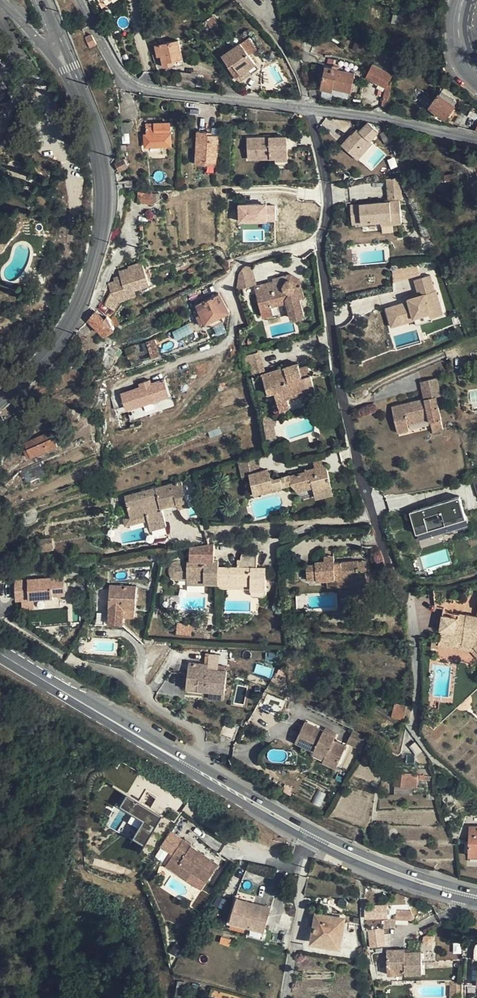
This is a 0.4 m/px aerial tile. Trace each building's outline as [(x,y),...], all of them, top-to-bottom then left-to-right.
[(392,23),(405,25),(407,17),(394,14),(392,23)] [(214,26),(209,19),(203,24),(208,31),(214,26)] [(240,75),(238,77),(241,81),(251,74),(249,70),(256,65),(250,55),(257,50),(249,38),(223,56),(230,66),(233,64),(240,75)] [(156,46),(157,53),(160,52),(161,56),(164,67),(174,65),(173,61),(183,59),(179,41),(156,46)] [(236,78),(238,77),(240,75),(233,64),(230,66),(229,67),(236,78)] [(386,88),(393,74),(373,65),(367,78),(386,88)] [(351,92),(355,74),(326,67),(321,89),(333,92),(334,88),(351,92)] [(457,100),(443,91),(431,108),(446,119),(455,106),(454,105),(457,100)] [(371,140),(379,130),(369,121),(361,129),(358,128),(352,134),(364,145),(370,139),(371,140)] [(171,122),(156,123),(156,127),(147,127),(148,134),(145,135),(146,147),(172,145),(171,122)] [(123,143),(131,143),(129,123),(121,123),(123,143)] [(196,163),(206,164),(206,160),(217,161),(219,135),(209,134),(209,132),(198,131),(196,163)] [(363,145),(352,134),(351,133),(342,144),(354,154),(363,145)] [(289,158),(288,136),(248,138),(249,160),(289,158)] [(371,140),(370,139),(364,145),(367,148),(372,142),(371,140)] [(126,158),(117,163),(121,171),(130,166),(126,158)] [(464,172),(458,173),(460,180),(466,179),(467,177),(466,175),(465,173),(464,172)] [(155,204),(155,194),(138,194),(138,204),(155,204)] [(405,199),(355,202),(356,220),(384,219),(385,223),(405,222),(405,199)] [(237,205),(238,224),(275,223),(275,204),(237,205)] [(122,279),(115,281),(109,284),(111,292),(109,296),(119,301),(128,298),(126,293),(135,290),(150,284),(143,262),(129,267),(129,268),(119,272),(121,276),(122,279)] [(258,284),(252,265),(245,266),(242,269),(239,274),(239,278),(238,287),(238,290),(258,284)] [(292,274),(286,276),(287,280),(291,280),(296,283),(297,286),(302,286),(300,279),(292,274)] [(433,275),(418,281),(423,292),(424,296),(413,300),(415,304),(393,313),(399,328),(422,320),(421,318),(436,312),(438,316),(449,312),(440,289),(439,290),(433,275)] [(287,280),(286,276),(273,280),(273,281),(255,287),(264,318),(275,315),(273,307),(288,303),(293,319),(305,316),(301,298),(305,297),(302,286),(297,286),(296,283),(291,280),(287,280)] [(137,294),(135,290),(126,293),(128,298),(137,294)] [(233,303),(227,293),(222,296),(220,293),(205,301),(206,304),(204,306),(204,309),(200,311),(202,316),(199,317),(202,324),(204,323),(205,324),(213,320),(215,324),(224,320),(222,316),(224,315),(230,312),(227,306),(233,303)] [(115,309),(119,301),(109,296),(105,304),(115,309)] [(99,308),(91,319),(96,325),(106,333),(111,331),(115,328),(108,316),(99,308)] [(436,312),(421,318),(422,320),(424,325),(439,319),(438,316),(436,312)] [(190,325),(172,330),(174,338),(192,332),(190,325)] [(154,340),(146,342),(150,358),(158,356),(154,340)] [(103,353),(111,358),(113,359),(119,350),(110,344),(103,353)] [(133,346),(124,350),(128,360),(137,356),(133,346)] [(116,362),(113,359),(111,358),(104,368),(109,372),(116,362)] [(299,364),(269,372),(263,374),(269,394),(274,392),(281,410),(290,407),(288,398),(303,394),(304,398),(317,394),(312,375),(303,377),(299,364)] [(430,418),(431,421),(441,418),(437,396),(441,395),(437,378),(422,382),(425,399),(420,400),(421,403),(418,403),(417,401),(410,402),(411,405),(404,407),(403,404),(393,406),(398,432),(409,429),(408,422),(430,418)] [(137,389),(132,391),(117,396),(122,412),(166,397),(161,381),(147,386),(146,382),(136,385),(137,389)] [(269,417),(263,418),(267,439),(277,437),(275,426),(277,421),(269,417)] [(444,429),(441,418),(431,421),(433,432),(444,429)] [(28,458),(57,446),(54,437),(25,450),(28,458)] [(261,452),(243,457),(246,473),(251,472),(264,469),(261,452)] [(291,473),(291,483),(292,483),(299,489),(314,486),(316,497),(334,493),(329,470),(325,468),(292,475),(291,473)] [(291,483),(291,473),(281,475),(281,477),(277,478),(274,473),(273,469),(268,469),(264,469),(251,472),(252,478),(254,490),(291,483)] [(165,506),(179,502),(189,499),(188,495),(183,480),(159,487),(165,506)] [(472,491),(468,486),(460,490),(450,498),(441,508),(445,513),(472,491)] [(126,501),(131,518),(131,520),(149,515),(151,522),(154,531),(171,526),(167,512),(165,506),(159,487),(116,500),(117,504),(126,501)] [(191,504),(189,499),(179,502),(181,508),(191,504)] [(167,512),(181,508),(179,502),(165,506),(167,512)] [(128,529),(151,522),(149,515),(131,520),(131,518),(125,520),(128,529)] [(215,548),(191,548),(191,565),(188,565),(188,566),(179,566),(177,566),(175,568),(173,569),(172,573),(171,575),(172,577),(174,580),(176,582),(178,583),(179,576),(187,576),(187,583),(204,583),(204,586),(219,586),(251,587),(252,592),(266,592),(266,577),(257,576),(257,571),(219,569),(214,569),(214,564),(215,548)] [(360,583),(359,573),(358,562),(334,563),(334,561),(324,561),(316,562),(316,564),(306,565),(308,580),(317,579),(317,581),(327,581),(334,581),(335,585),(360,583)] [(62,594),(61,579),(14,584),(15,594),(21,593),(22,601),(53,598),(53,595),(62,594)] [(137,588),(109,587),(109,608),(123,609),(123,617),(135,618),(135,610),(136,610),(137,588)] [(266,592),(252,592),(252,598),(252,599),(253,600),(265,600),(266,599),(267,598),(266,592)] [(440,639),(464,642),(464,644),(474,646),(476,649),(476,618),(444,613),(440,639)] [(474,646),(464,644),(464,642),(440,639),(439,647),(456,650),(473,652),(476,656),(476,649),(474,646)] [(227,670),(227,655),(219,655),(219,670),(227,670)] [(225,692),(227,673),(227,672),(208,670),(202,670),(202,665),(188,664),(188,674),(187,682),(198,683),(198,690),(225,692)] [(335,690),(336,689),(328,688),(326,698),(339,700),(341,691),(335,690)] [(407,706),(395,703),(392,716),(404,719),(406,711),(407,706)] [(449,717),(445,721),(453,730),(457,726),(449,717)] [(333,737),(303,721),(294,740),(312,749),(313,747),(324,754),(323,756),(322,758),(335,764),(343,747),(332,741),(333,737)] [(352,729),(345,743),(359,750),(365,739),(352,729)] [(313,747),(312,749),(311,750),(323,756),(324,754),(313,747)] [(335,764),(322,758),(320,761),(333,768),(335,764)] [(396,774),(395,786),(409,787),(409,785),(413,786),(418,786),(419,775),(411,773),(410,776),(396,774)] [(413,795),(413,786),(409,785),(409,787),(395,786),(394,795),(413,795)] [(143,822),(132,840),(143,847),(161,817),(126,796),(119,807),(143,822)] [(132,816),(128,823),(138,828),(142,821),(132,816)] [(161,846),(172,854),(182,840),(171,832),(161,846)] [(172,854),(165,864),(201,890),(217,866),(190,846),(191,845),(182,840),(172,854)] [(246,905),(247,901),(237,898),(230,921),(250,927),(248,934),(263,939),(266,931),(272,908),(252,903),(251,906),(246,905)] [(374,922),(383,921),(387,921),(387,917),(395,916),(394,908),(386,908),(387,909),(374,910),(374,922)] [(398,911),(395,921),(414,921),(410,911),(398,911)] [(341,919),(317,915),(313,942),(326,944),(327,941),(336,942),(338,934),(339,933),(341,919)] [(396,928),(395,921),(387,921),(383,921),(384,929),(396,928)] [(37,935),(30,940),(37,949),(43,943),(37,935)] [(229,947),(231,941),(221,939),(220,944),(229,947)] [(387,952),(387,958),(388,975),(422,974),(421,953),(405,953),(405,950),(387,950),(387,952)] [(184,997),(187,982),(178,980),(175,995),(184,997)] [(460,995),(460,980),(450,981),(451,995),(460,995)]
